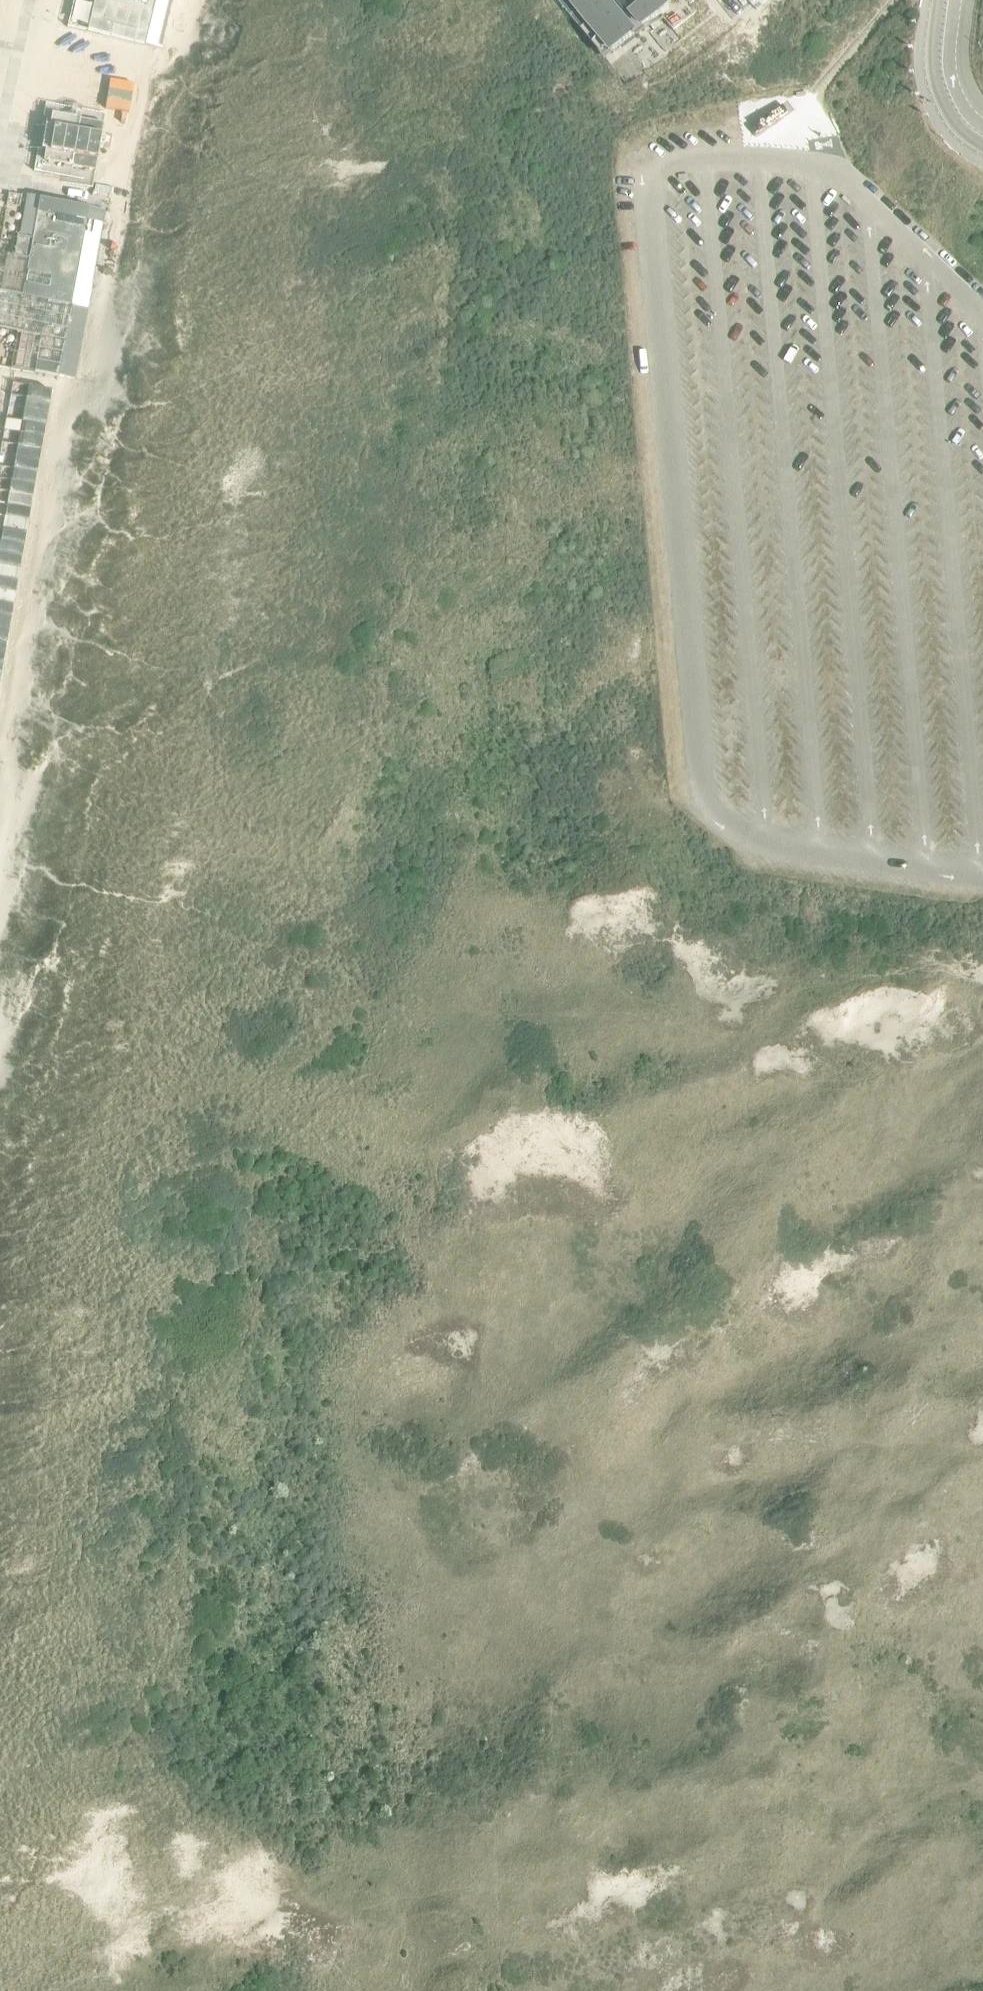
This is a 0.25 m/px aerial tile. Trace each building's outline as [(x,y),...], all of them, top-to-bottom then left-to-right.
[(87,31),(160,49),(171,0),(94,0),(87,31)] [(659,15),(668,7),(662,0),(568,0),(569,1),(611,53),(659,15)] [(47,114),(39,162),(93,172),(101,123),(47,114)] [(95,219),(78,216),(81,204),(32,195),(24,243),(16,241),(14,255),(21,256),(15,290),(2,288),(0,297),(0,364),(67,376),(95,219)] [(58,387),(21,381),(0,512),(0,647),(16,650),(58,387)]
